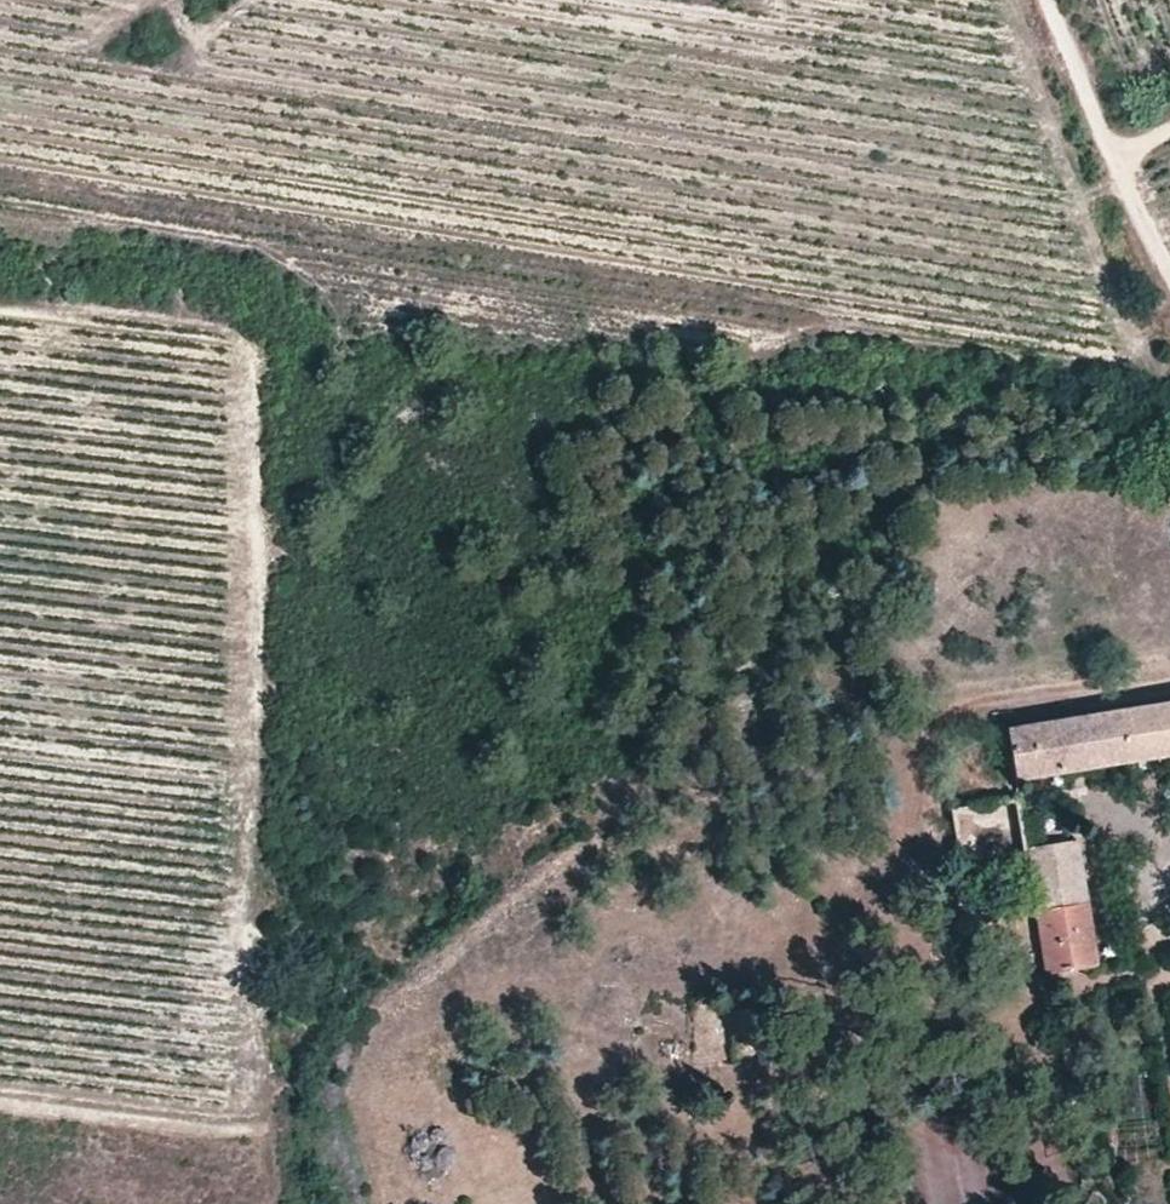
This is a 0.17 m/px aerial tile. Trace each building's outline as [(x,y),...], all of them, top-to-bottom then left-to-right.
[(1013,729),(1021,776),(1169,756),(1169,704),(1013,729)] [(1032,843),(1024,801),(956,810),(967,872),(1035,863),(1053,971),(1099,965),(1077,837),(1032,843)] [(734,1023),(752,1019),(751,1010),(733,1011),(734,1023)] [(755,1051),(752,1019),(734,1023),(735,1052),(755,1051)]
